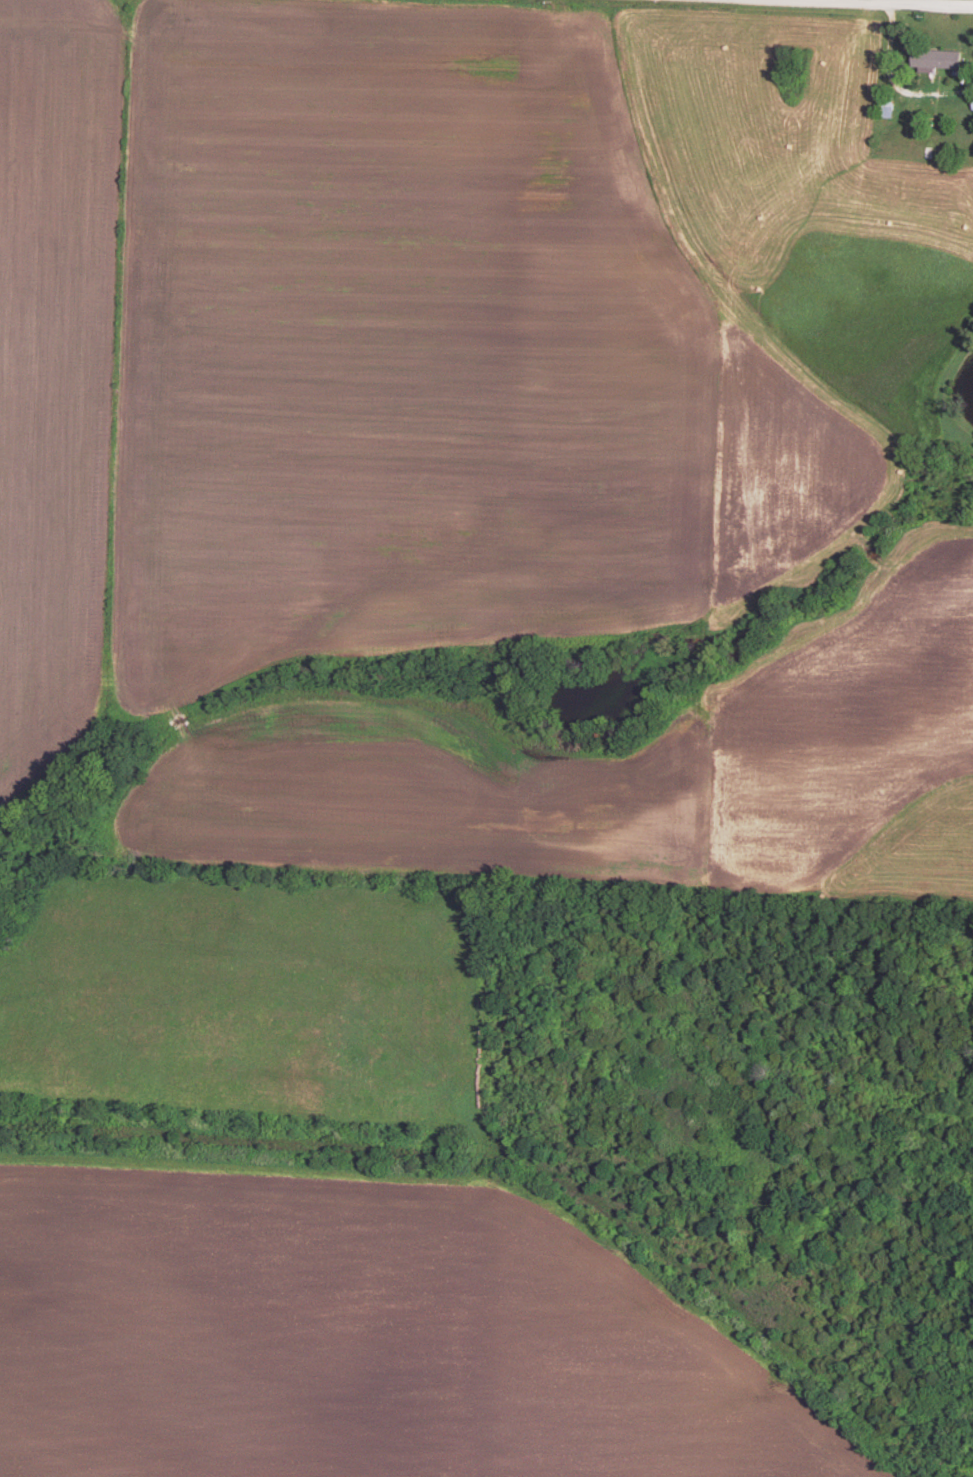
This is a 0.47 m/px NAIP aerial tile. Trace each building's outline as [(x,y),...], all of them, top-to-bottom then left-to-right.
[(964,65),(965,48),(918,47),(917,63),(964,65)]
